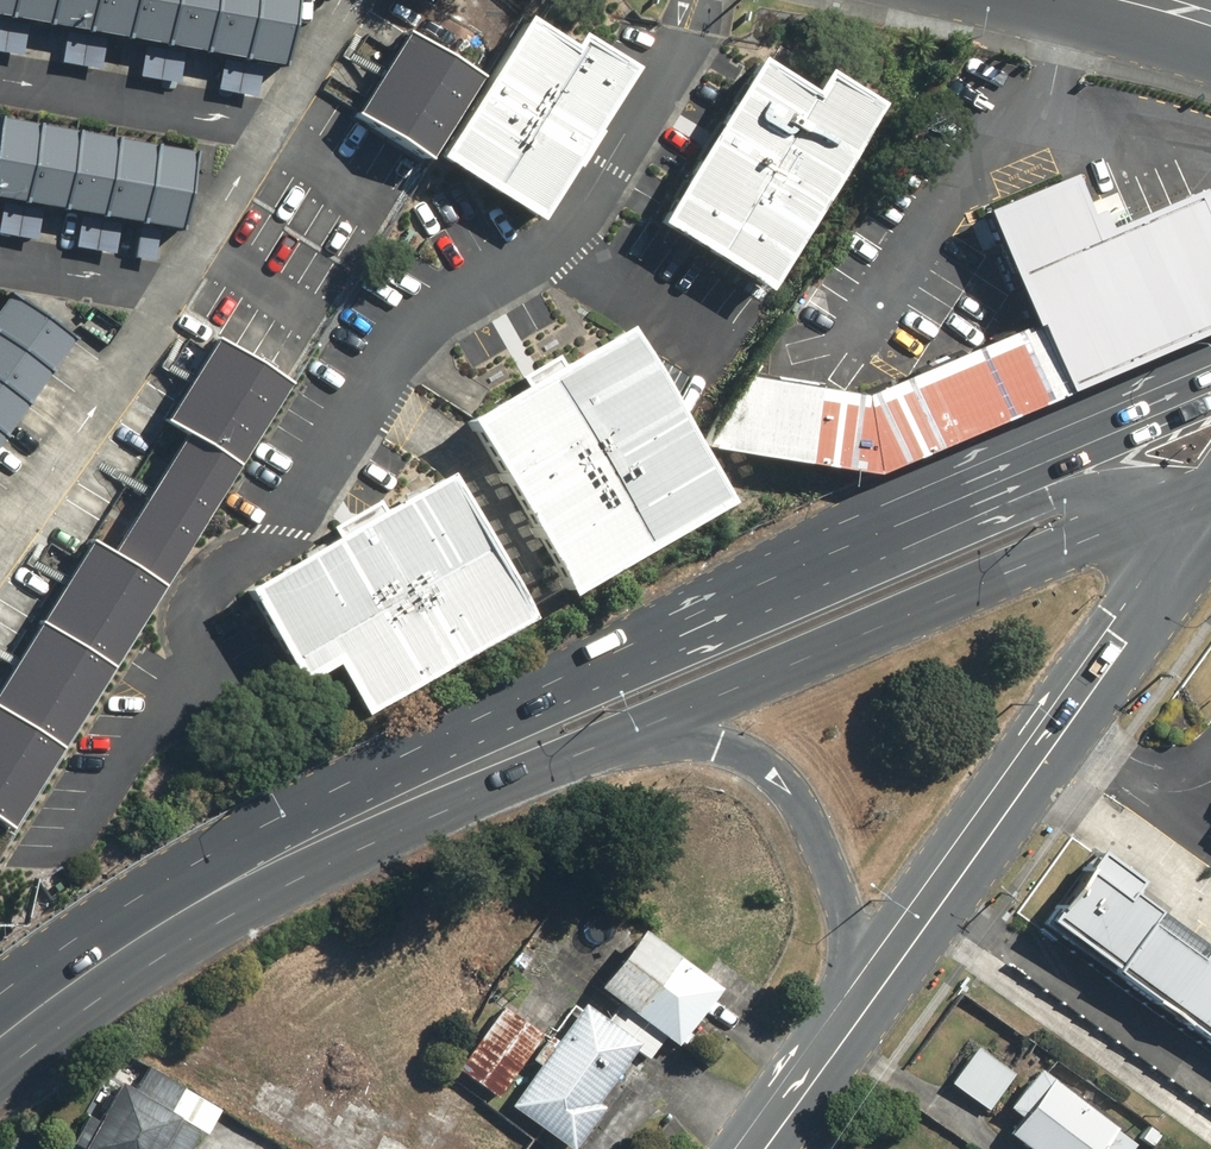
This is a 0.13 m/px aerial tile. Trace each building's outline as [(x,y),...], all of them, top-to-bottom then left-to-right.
[(279,64),(290,0),(0,0),(0,14),(279,64)] [(518,20),(432,160),(531,221),(625,67),(573,35),(565,48),(518,20)] [(21,55),(26,27),(0,23),(0,52),(21,55)] [(403,30),(351,115),(423,159),(475,75),(403,30)] [(66,34),(61,62),(101,69),(106,41),(66,34)] [(144,48),(140,76),(179,83),(184,55),(144,48)] [(751,59),(648,223),(756,290),(872,106),(818,73),(806,93),(751,59)] [(222,61),(217,89),(257,96),(262,68),(222,61)] [(0,119),(0,198),(175,228),(188,151),(0,119)] [(980,211),(1027,322),(1055,387),(1210,321),(1210,238),(1192,194),(1086,239),(1060,177),(980,211)] [(0,211),(0,233),(36,239),(41,211),(1,204),(0,211)] [(80,218),(75,246),(115,253),(120,225),(80,218)] [(138,228),(133,256),(152,259),(157,231),(138,228)] [(0,301),(0,434),(69,337),(6,293),(0,301)] [(859,396),(739,376),(692,447),(868,474),(1058,392),(1055,387),(1027,322),(859,396)] [(616,327),(458,419),(560,594),(718,501),(616,327)] [(0,682),(0,819),(11,826),(283,382),(210,338),(161,419),(181,431),(106,554),(86,542),(0,682)] [(439,472),(238,589),(294,684),(329,664),(357,712),(523,615),(439,472)] [(1049,932),(1210,1048),(1210,973),(1146,927),(1152,919),(1091,874),(1049,932)] [(633,1015),(677,957),(639,928),(595,987),(633,1015)] [(677,957),(633,1015),(674,1047),(718,988),(677,957)] [(542,1034),(501,1005),(455,1070),(496,1099),(542,1034)] [(661,1041),(614,1007),(604,1022),(581,1006),(510,1106),(570,1148),(574,1148),(603,1108),(594,1101),(632,1048),(648,1059),(661,1041)] [(974,1045),(948,1080),(986,1107),(1012,1072),(974,1045)] [(1036,1065),(1004,1107),(1019,1118),(1006,1135),(1025,1148),(1126,1148),(1134,1139),(1036,1065)] [(147,1067),(135,1089),(105,1073),(82,1116),(96,1124),(83,1148),(189,1148),(198,1134),(205,1138),(222,1107),(147,1067)]
